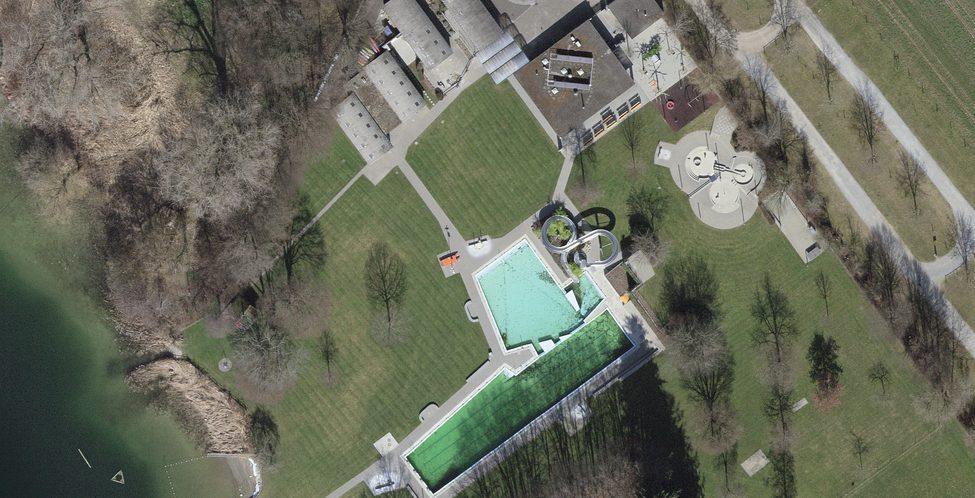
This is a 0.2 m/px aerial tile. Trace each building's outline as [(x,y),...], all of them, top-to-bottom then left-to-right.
[(429,69),(455,51),(417,0),(385,0),(380,4),(401,32),(420,57),(429,69)] [(477,49),(502,30),(480,0),(441,0),(477,49)] [(631,37),(664,13),(655,0),(613,0),(607,4),(631,37)] [(513,73),(561,136),(632,82),(585,19),(528,62),(513,73)] [(401,121),(426,102),(387,47),(361,66),(401,121)] [(675,79),(652,98),(680,130),(703,111),(675,79)] [(368,163),(393,145),(353,89),(328,107),(368,163)] [(485,241),(470,245),(472,251),(487,247),(485,241)] [(643,254),(622,263),(632,285),(653,276),(643,254)] [(593,414),(586,404),(578,409),(585,419),(593,414)] [(393,474),(373,480),(376,489),(396,483),(393,474)]
